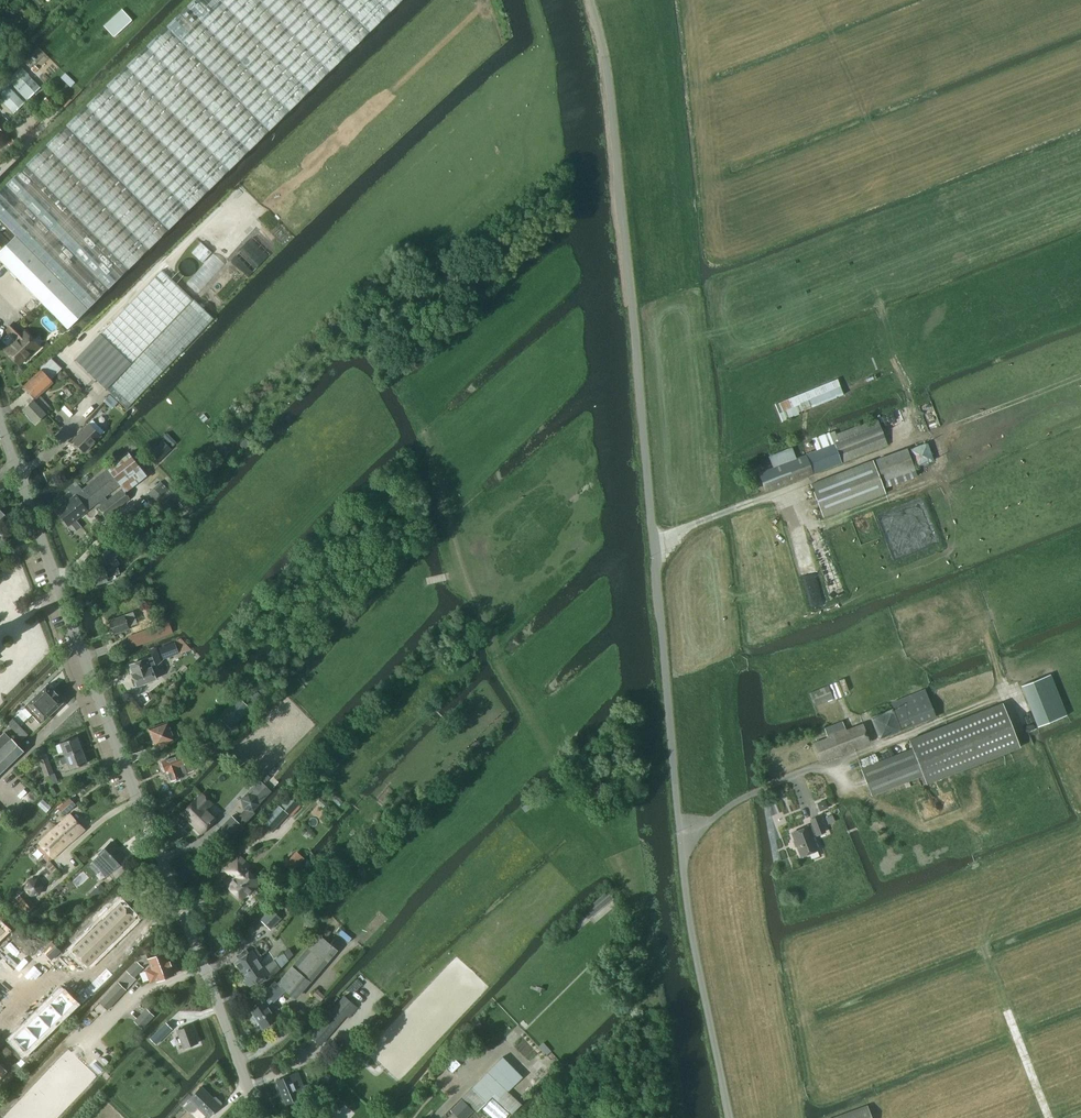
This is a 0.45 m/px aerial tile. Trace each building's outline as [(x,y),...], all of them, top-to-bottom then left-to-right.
[(16,235),(88,309),(402,0),(193,0),(0,190),(0,219),(16,235)] [(132,20),(122,9),(104,26),(114,37),(132,20)] [(21,67),(7,80),(27,100),(40,87),(21,67)] [(0,87),(0,99),(14,113),(24,102),(5,82),(0,87)] [(44,99),(51,107),(55,102),(49,95),(44,99)] [(12,139),(8,143),(12,148),(16,144),(12,139)] [(8,229),(2,234),(9,241),(15,236),(8,229)] [(0,250),(0,259),(14,273),(18,278),(68,328),(88,309),(16,235),(0,250)] [(162,270),(76,359),(127,408),(214,318),(194,299),(193,300),(162,270)] [(25,332),(24,333),(14,323),(7,329),(17,339),(6,350),(19,364),(38,345),(25,332)] [(78,333),(72,327),(68,331),(73,337),(78,333)] [(23,386),(35,399),(23,409),(35,423),(46,412),(45,411),(50,406),(39,394),(52,382),(41,369),(23,386)] [(843,394),(837,379),(775,404),(781,419),(843,394)] [(759,472),(766,491),(813,473),(888,445),(877,418),(836,434),(835,431),(813,439),(817,450),(806,454),(806,455),(792,460),(789,452),(770,459),(773,467),(759,472)] [(93,420),(72,440),(85,452),(101,436),(101,435),(105,431),(93,420)] [(168,432),(164,436),(173,446),(177,442),(168,432)] [(147,456),(155,464),(171,448),(163,440),(147,456)] [(245,440),(239,445),(244,450),(249,444),(245,440)] [(906,450),(878,460),(885,479),(913,469),(906,450)] [(120,483),(135,471),(141,479),(147,475),(130,452),(83,489),(81,486),(82,485),(79,482),(78,483),(76,481),(67,488),(74,496),(57,509),(69,525),(100,502),(102,504),(98,507),(106,517),(131,497),(120,483)] [(811,484),(823,517),(886,493),(873,460),(811,484)] [(87,475),(81,480),(84,484),(90,479),(87,475)] [(168,488),(161,481),(146,495),(164,516),(187,495),(175,482),(168,488)] [(0,510),(0,529),(9,520),(0,510)] [(358,543),(360,531),(353,530),(351,542),(358,543)] [(99,550),(104,555),(107,564),(104,565),(104,564),(91,569),(96,584),(110,580),(109,577),(120,573),(118,565),(120,563),(116,556),(118,554),(113,548),(118,542),(111,536),(99,550)] [(110,624),(109,624),(111,627),(114,633),(129,627),(129,626),(137,623),(133,612),(109,621),(110,624)] [(128,637),(132,647),(167,634),(163,624),(128,637)] [(176,639),(182,653),(191,649),(180,637),(176,639)] [(177,648),(175,643),(160,648),(164,658),(171,655),(178,653),(177,648)] [(156,648),(150,650),(152,656),(130,664),(133,673),(137,686),(156,679),(152,670),(163,666),(156,648)] [(180,671),(183,674),(189,668),(186,665),(180,671)] [(1066,715),(1050,674),(1021,685),(1038,727),(1066,715)] [(46,685),(24,706),(40,723),(63,702),(57,696),(58,695),(54,690),(52,691),(46,685)] [(828,686),(810,694),(815,706),(833,698),(828,686)] [(248,696),(255,703),(262,696),(256,689),(248,696)] [(925,690),(892,703),(903,729),(936,716),(925,690)] [(250,708),(238,696),(219,716),(231,728),(250,708)] [(913,748),(862,769),(872,795),(923,775),(927,784),(1020,747),(1003,703),(909,740),(913,748)] [(13,718),(8,723),(11,727),(17,722),(13,718)] [(847,729),(844,720),(825,728),(828,737),(814,743),(822,761),(871,741),(864,723),(847,729)] [(17,722),(11,727),(15,731),(20,726),(17,722)] [(153,738),(156,745),(174,739),(173,738),(181,736),(178,729),(171,732),(167,723),(150,729),(150,731),(149,732),(152,738),(153,738)] [(20,726),(15,731),(19,735),(24,730),(20,726)] [(24,730),(19,735),(23,739),(28,734),(24,730)] [(23,751),(11,738),(11,739),(5,732),(0,737),(0,773),(23,751)] [(60,743),(65,756),(82,749),(77,736),(60,743)] [(35,750),(43,769),(51,766),(44,746),(35,750)] [(82,749),(65,756),(60,758),(62,764),(68,762),(70,769),(87,762),(82,749)] [(194,770),(190,761),(184,763),(181,754),(162,761),(166,771),(168,770),(171,780),(182,776),(181,775),(194,770)] [(51,766),(43,769),(49,784),(58,781),(55,772),(54,773),(51,766)] [(241,800),(244,809),(252,811),(259,804),(258,803),(270,792),(261,783),(250,794),(247,794),(241,800)] [(34,787),(32,789),(39,796),(41,794),(34,787)] [(197,799),(183,813),(202,832),(209,824),(212,826),(217,821),(215,819),(221,813),(221,812),(219,814),(219,811),(202,794),(197,800),(197,799)] [(71,799),(60,809),(65,814),(76,804),(71,799)] [(263,820),(272,828),(284,815),(276,807),(263,820)] [(70,813),(57,825),(73,840),(85,829),(70,813)] [(832,814),(826,816),(828,823),(834,820),(832,814)] [(216,832),(224,839),(240,824),(232,816),(216,832)] [(811,820),(813,824),(792,832),(801,856),(818,849),(812,835),(816,833),(817,834),(825,831),(819,816),(811,820)] [(73,840),(57,825),(39,843),(37,846),(46,855),(43,857),(48,862),(73,840)] [(99,855),(93,861),(108,876),(109,875),(115,881),(127,868),(122,862),(127,858),(111,842),(99,854),(99,855)] [(227,880),(231,884),(228,887),(241,899),(256,884),(250,878),(253,875),(246,869),(250,865),(240,855),(226,870),(232,875),(227,880)] [(23,891),(16,897),(28,911),(35,906),(28,897),(31,895),(39,893),(42,886),(37,879),(29,880),(25,888),(23,891)] [(608,890),(583,911),(588,917),(613,896),(608,890)] [(103,906),(99,909),(119,930),(134,916),(118,900),(107,911),(103,906)] [(261,920),(270,929),(281,918),(271,908),(261,920)] [(100,918),(94,924),(109,940),(119,930),(99,909),(95,913),(100,918)] [(94,924),(84,934),(99,949),(109,940),(94,924)] [(84,934),(69,948),(85,963),(99,949),(84,934)] [(295,997),(335,950),(318,935),(277,983),(275,981),(254,1001),(257,1006),(250,1010),(254,1015),(252,1016),(257,1023),(258,1022),(260,1025),(259,1026),(262,1030),(268,1026),(268,1025),(277,1019),(266,1003),(271,999),(273,1002),(286,990),(295,997)] [(235,962),(243,973),(260,962),(256,956),(260,953),(256,948),(248,953),(246,950),(239,954),(241,958),(235,962)] [(142,969),(141,965),(149,962),(151,968),(146,970),(151,982),(156,980),(157,981),(159,982),(163,980),(163,978),(174,974),(171,965),(171,964),(169,965),(168,962),(170,962),(170,961),(169,961),(166,952),(148,958),(146,953),(141,955),(142,958),(137,960),(127,970),(129,971),(100,1002),(108,1009),(137,979),(135,977),(142,969)] [(260,962),(243,973),(247,979),(245,981),(248,986),(257,980),(259,983),(256,985),(257,985),(266,979),(264,976),(267,974),(270,978),(280,969),(288,959),(283,952),(273,958),(274,960),(263,967),(260,962)] [(100,973),(96,977),(102,983),(106,979),(100,973)] [(96,977),(93,980),(99,986),(102,983),(96,977)] [(93,980),(90,983),(96,989),(99,986),(93,980)] [(90,983),(87,986),(93,992),(96,989),(90,983)] [(87,986),(84,989),(90,995),(93,992),(87,986)] [(84,989),(81,992),(87,998),(90,995),(84,989)] [(317,990),(314,994),(321,1000),(325,996),(317,990)] [(60,992),(48,1004),(60,1017),(73,1005),(60,992)] [(81,992),(78,995),(84,1001),(87,998),(81,992)] [(78,995),(75,998),(81,1004),(84,1001),(78,995)] [(344,996),(310,1036),(320,1044),(346,1014),(349,1017),(358,1007),(344,996)] [(48,1004),(36,1015),(49,1028),(60,1017),(48,1004)] [(149,1011),(141,1019),(146,1024),(154,1016),(149,1011)] [(36,1015),(25,1027),(37,1040),(49,1028),(36,1015)] [(166,1022),(150,1038),(156,1044),(172,1028),(166,1022)] [(191,1025),(177,1030),(184,1048),(198,1043),(191,1025)] [(25,1027),(12,1039),(25,1051),(37,1040),(25,1027)] [(20,1057),(16,1062),(20,1066),(24,1061),(20,1057)] [(490,1070),(510,1089),(521,1077),(501,1059),(490,1070)] [(298,1071),(276,1081),(286,1104),(308,1094),(298,1071)] [(488,1073),(479,1083),(493,1097),(511,1115),(521,1104),(488,1073)] [(493,1097),(479,1083),(465,1098),(479,1111),(493,1097)] [(191,1100),(184,1107),(189,1112),(194,1112),(198,1108),(208,1117),(222,1103),(216,1097),(214,1098),(202,1086),(189,1099),(191,1100)] [(459,1117),(467,1117),(474,1111),(463,1099),(452,1110),(459,1117)] [(837,1117),(871,1117),(868,1107),(837,1117)]
